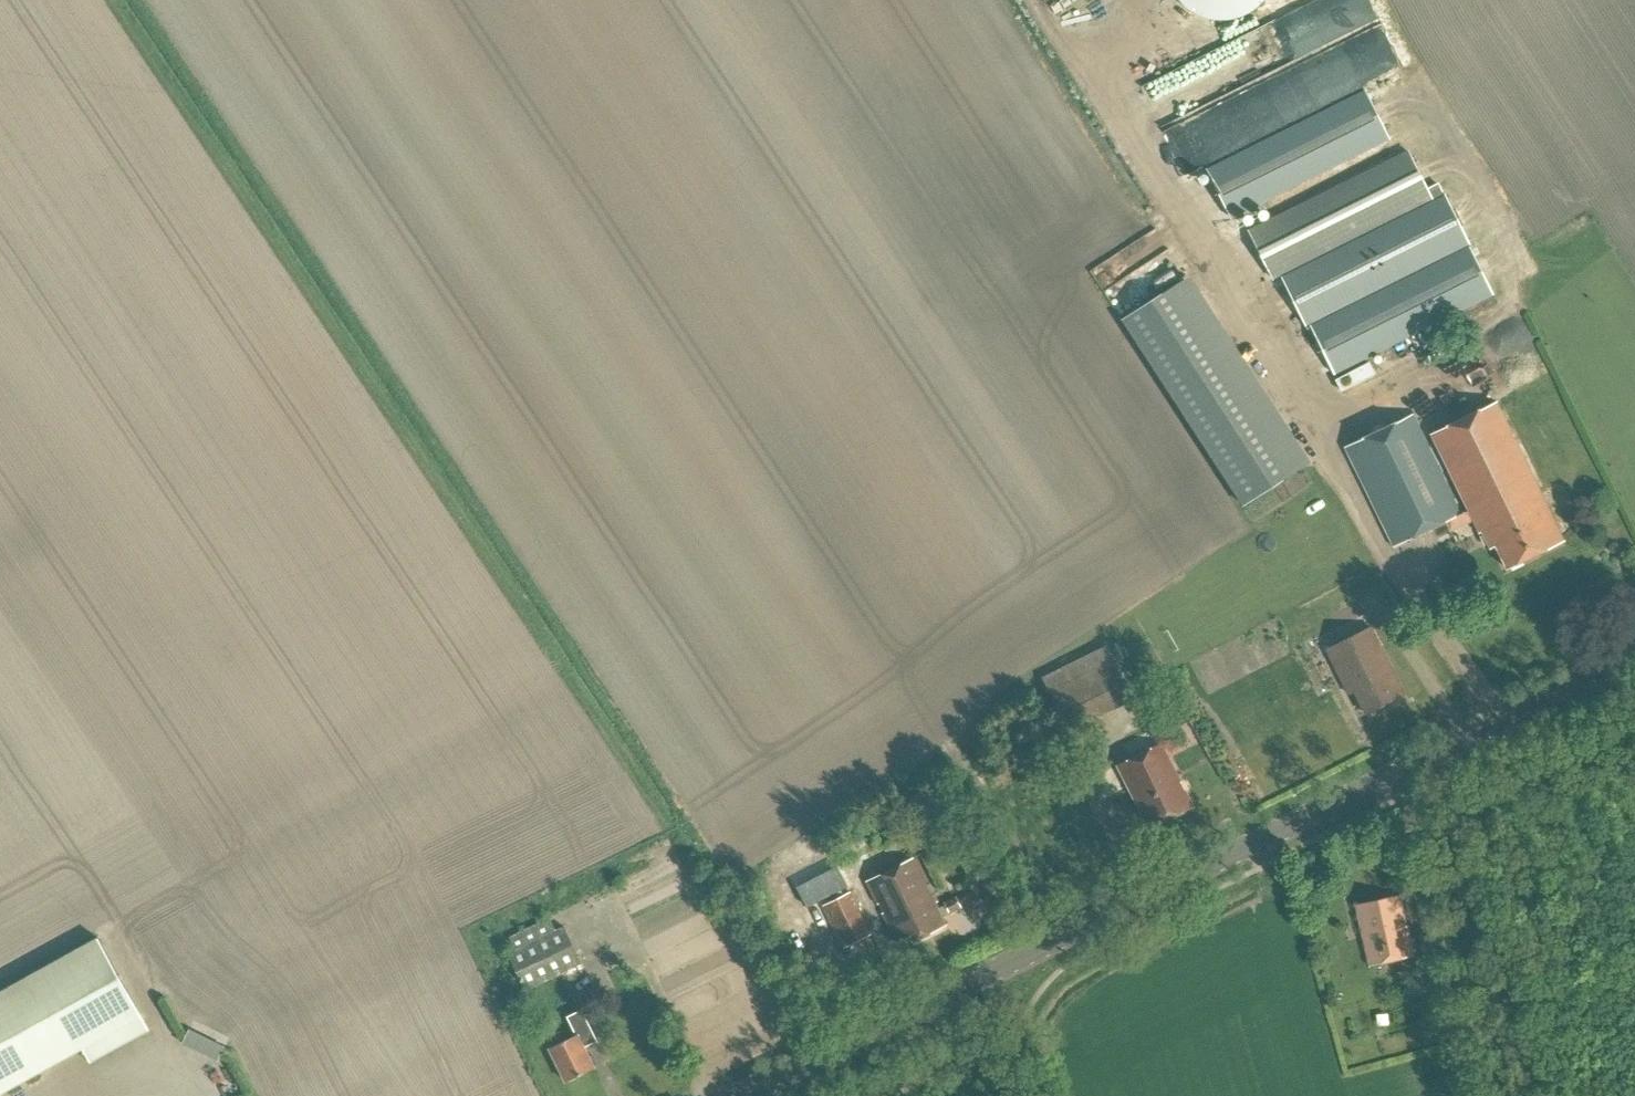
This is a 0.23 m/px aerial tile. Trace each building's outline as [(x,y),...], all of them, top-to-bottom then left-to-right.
[(1198,16),(1200,16),(1201,17),(1203,18),(1205,18),(1207,19),(1209,19),(1211,20),(1213,20),(1215,20),(1217,20),(1219,21),(1221,21),(1223,21),(1225,20),(1227,20),(1229,20),(1230,20),(1232,19),(1234,19),(1236,18),(1238,18),(1240,17),(1242,16),(1244,16),(1245,15),(1247,14),(1249,13),(1250,12),(1252,11),(1254,10),(1255,8),(1257,7),(1258,6),(1260,4),(1261,3),(1262,1),(1264,0),(1178,0),(1179,1),(1180,3),(1182,4),(1183,6),(1185,7),(1186,8),(1188,10),(1189,11),(1191,12),(1193,13),(1194,14),(1196,15),(1198,16)] [(1292,11),(1311,57),(1296,63),(1314,106),(1402,69),(1373,0),(1319,0),(1292,11)] [(1366,92),(1207,172),(1232,221),(1390,141),(1366,92)] [(1408,152),(1249,231),(1272,279),(1431,199),(1408,152)] [(1431,199),(1272,279),(1299,331),(1310,326),(1464,249),(1437,196),(1431,199)] [(1450,341),(1441,323),(1495,296),(1469,246),(1464,249),(1310,326),(1335,374),(1421,331),(1430,351),(1450,341)] [(1240,375),(1180,282),(1122,319),(1244,506),(1301,469),(1253,395),(1239,403),(1227,384),(1240,375)] [(1508,569),(1563,542),(1497,403),(1433,433),(1481,533),(1483,531),(1491,549),(1498,546),(1508,569)] [(1415,414),(1346,447),(1394,546),(1463,513),(1415,414)] [(1371,627),(1326,649),(1349,694),(1354,691),(1365,714),(1404,694),(1371,627)] [(1051,673),(1077,729),(1138,701),(1112,645),(1051,673)] [(1117,766),(1146,823),(1158,817),(1161,823),(1193,807),(1162,744),(1117,766)] [(866,881),(897,943),(912,936),(914,941),(949,924),(945,916),(964,907),(958,896),(946,902),(947,904),(939,908),(936,903),(938,901),(916,856),(866,881)] [(850,892),(823,905),(844,948),(871,934),(850,892)] [(1398,894),(1356,903),(1371,965),(1413,955),(1398,894)] [(581,962),(563,926),(555,930),(550,918),(509,938),(514,949),(508,953),(525,989),(581,962)] [(0,987),(0,1090),(137,1009),(92,933),(0,987)] [(581,1009),(567,1016),(576,1035),(550,1048),(566,1081),(594,1068),(584,1047),(597,1041),(581,1009)] [(182,1044),(218,1062),(226,1046),(189,1028),(182,1044)]
